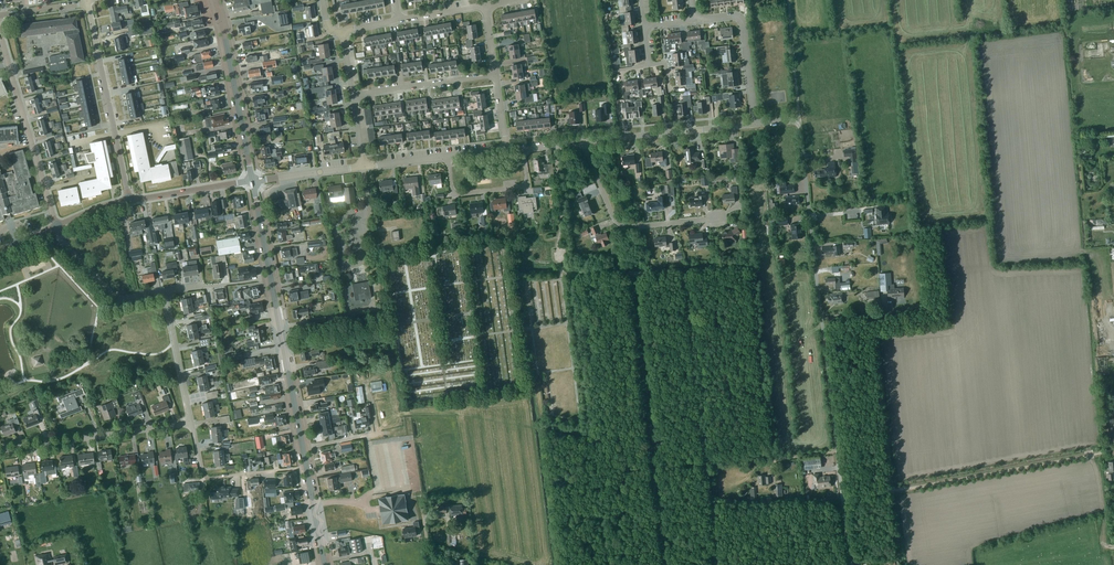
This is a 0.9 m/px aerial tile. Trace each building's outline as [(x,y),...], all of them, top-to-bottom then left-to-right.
[(142,0),(134,0),(136,7),(140,6),(142,16),(149,15),(147,4),(143,5),(142,0)] [(232,6),(233,11),(255,8),(255,4),(260,3),(261,10),(250,12),(251,16),(262,14),(273,12),(271,0),(240,0),(238,0),(234,1),(235,5),(232,6)] [(347,4),(341,5),(342,14),(349,13),(348,4),(350,3),(349,0),(346,0),(347,4)] [(354,3),(350,3),(348,4),(349,13),(356,11),(355,3),(357,2),(356,0),(353,0),(354,3)] [(364,0),(361,0),(361,1),(357,2),(355,3),(356,11),(363,10),(362,1),(364,1),(364,0)] [(368,0),(364,1),(362,1),(363,10),(371,9),(369,0),(368,0)] [(369,0),(371,9),(378,8),(376,0),(369,0)] [(619,10),(626,9),(626,6),(633,5),(632,0),(622,0),(623,6),(619,7),(619,10)] [(682,2),(682,0),(668,0),(668,2),(672,1),(674,10),(682,9),(681,2),(682,2)] [(199,10),(197,4),(182,7),(183,7),(181,8),(180,3),(173,4),(176,15),(180,14),(180,16),(184,15),(185,18),(200,15),(199,10)] [(109,7),(113,23),(123,21),(122,18),(119,19),(117,13),(124,12),(125,15),(128,14),(127,6),(116,8),(116,6),(109,7)] [(315,17),(313,6),(305,7),(307,19),(315,17)] [(534,9),(528,10),(529,20),(533,19),(534,24),(537,23),(536,18),(534,9)] [(623,13),(624,19),(634,18),(634,11),(626,12),(626,9),(619,10),(620,13),(623,13)] [(529,20),(528,10),(521,11),(523,21),(527,20),(527,25),(530,25),(529,20)] [(523,21),(521,11),(515,12),(517,22),(520,21),(521,26),(524,26),(523,21)] [(280,26),(289,25),(287,12),(278,13),(280,26)] [(515,12),(508,14),(510,23),(514,23),(515,27),(517,27),(517,22),(515,12)] [(510,23),(508,14),(502,15),(503,24),(507,24),(508,29),(511,28),(510,23)] [(77,16),(20,24),(22,36),(66,30),(67,34),(69,53),(49,55),(50,63),(49,63),(50,71),(68,69),(66,58),(71,57),(72,62),(83,61),(77,16)] [(620,20),(621,29),(628,28),(628,25),(635,24),(634,18),(624,19),(624,20),(620,20)] [(167,23),(168,28),(174,26),(175,29),(185,26),(186,30),(193,29),(193,30),(203,28),(201,19),(191,21),(191,22),(184,23),(174,25),(174,22),(167,23)] [(113,23),(111,24),(113,31),(121,29),(120,25),(123,24),(123,21),(113,23)] [(245,25),(237,26),(239,33),(243,32),(243,35),(250,33),(249,26),(254,25),(253,21),(244,23),(245,25)] [(467,26),(468,33),(477,31),(476,25),(470,26),(469,22),(463,23),(463,26),(467,26)] [(444,33),(445,37),(449,36),(448,32),(452,31),(451,23),(444,24),(445,33),(444,33)] [(134,24),(127,25),(129,32),(136,31),(134,24)] [(308,25),(309,37),(318,36),(316,24),(308,25)] [(437,25),(439,34),(437,34),(438,38),(440,38),(440,34),(444,33),(445,33),(444,24),(437,25)] [(433,35),(437,34),(439,34),(437,25),(430,26),(432,35),(430,35),(431,39),(434,39),(433,35)] [(424,40),(427,40),(426,36),(430,35),(432,35),(430,26),(423,28),(425,36),(423,36),(424,40)] [(721,30),(718,31),(718,28),(714,28),(715,36),(718,36),(721,35),(722,39),(727,38),(727,39),(733,38),(731,27),(728,28),(728,29),(721,30)] [(151,28),(129,32),(128,33),(129,36),(141,34),(142,35),(152,33),(151,28)] [(626,32),(627,38),(637,36),(636,30),(629,31),(628,28),(621,29),(622,32),(626,32)] [(411,43),(414,42),(413,38),(419,37),(417,29),(411,30),(412,39),(411,39),(411,43)] [(197,38),(206,36),(205,36),(207,35),(206,32),(205,33),(204,30),(192,33),(193,34),(191,34),(192,40),(197,39),(197,38)] [(404,40),(404,44),(407,43),(406,40),(411,39),(412,39),(411,30),(404,31),(405,40),(404,40)] [(700,30),(693,31),(695,41),(698,41),(699,45),(701,44),(702,50),(706,50),(705,41),(701,41),(701,40),(700,30)] [(398,41),(397,41),(398,45),(400,45),(400,44),(402,43),(402,40),(404,40),(405,40),(404,31),(397,32),(398,41)] [(465,40),(466,44),(473,43),(472,39),(478,38),(477,31),(468,33),(469,40),(465,40)] [(685,42),(686,50),(689,49),(689,46),(691,45),(691,41),(695,41),(693,31),(687,32),(688,41),(685,42)] [(385,47),(387,47),(387,43),(392,42),(391,33),(384,34),(386,43),(384,44),(385,47)] [(686,50),(685,42),(682,42),(680,33),(674,34),(675,43),(679,43),(679,47),(682,47),(682,50),(686,50)] [(378,49),(380,48),(380,44),(384,44),(386,43),(384,34),(377,36),(379,44),(377,45),(378,49)] [(668,34),(668,39),(663,39),(665,52),(670,51),(669,48),(672,48),(672,44),(675,43),(674,34),(668,34)] [(371,50),(374,49),(373,45),(377,45),(379,44),(377,36),(370,37),(372,46),(370,46),(371,50)] [(623,44),(623,45),(620,45),(619,46),(619,48),(624,48),(631,47),(630,44),(638,43),(637,36),(627,38),(627,44),(623,44)] [(128,42),(127,37),(114,39),(116,51),(125,49),(124,43),(128,42)] [(370,46),(372,46),(370,37),(363,38),(365,47),(363,47),(364,51),(367,51),(366,47),(370,46)] [(194,43),(195,48),(208,45),(207,38),(200,40),(200,41),(194,43)] [(241,43),(243,49),(252,48),(251,45),(257,44),(256,40),(241,43)] [(327,43),(313,45),(314,48),(318,47),(319,52),(328,50),(327,43)] [(470,48),(471,54),(480,53),(479,46),(473,47),(473,43),(466,44),(460,45),(460,50),(467,50),(467,48),(470,48)] [(509,46),(510,52),(519,51),(519,47),(523,46),(523,44),(509,46)] [(727,62),(735,61),(734,49),(730,49),(730,45),(716,47),(717,53),(726,52),(727,62)] [(631,50),(631,47),(624,48),(625,57),(626,57),(639,55),(638,49),(631,50)] [(201,53),(193,55),(194,58),(196,57),(197,59),(202,58),(211,57),(209,50),(200,52),(201,53)] [(315,59),(312,59),(313,63),(323,62),(322,58),(329,57),(328,50),(319,52),(319,56),(315,57),(315,59)] [(510,52),(511,59),(525,57),(525,54),(520,55),(519,51),(510,52)] [(480,53),(471,54),(472,61),(468,62),(469,66),(475,65),(475,61),(481,60),(480,53)] [(640,62),(639,55),(626,57),(627,66),(632,65),(632,63),(640,62)] [(451,61),(449,62),(451,70),(458,69),(456,61),(458,60),(457,56),(455,57),(455,61),(451,61)] [(423,70),(422,61),(423,61),(423,57),(420,57),(421,61),(416,62),(415,62),(416,71),(423,70)] [(443,63),(444,71),(451,70),(449,62),(451,61),(451,57),(448,58),(448,62),(444,62),(443,63)] [(128,58),(118,60),(120,66),(130,64),(128,58)] [(414,62),(410,63),(408,63),(409,72),(416,71),(415,62),(416,62),(416,58),(413,58),(414,62)] [(443,63),(444,62),(444,58),(441,59),(442,63),(437,63),(436,64),(437,72),(444,71),(443,63)] [(688,58),(673,60),(674,67),(683,66),(683,69),(693,68),(693,65),(689,65),(688,58)] [(409,72),(408,63),(410,63),(409,59),(406,59),(405,59),(405,63),(401,64),(402,73),(409,72)] [(436,64),(437,63),(437,59),(434,59),(435,64),(429,65),(430,73),(437,72),(436,64)] [(195,65),(196,68),(197,71),(209,68),(208,67),(213,66),(211,60),(203,62),(203,64),(195,65)] [(275,60),(262,62),(263,69),(276,67),(275,60)] [(395,61),(393,61),(393,65),(389,66),(387,66),(389,75),(396,74),(394,65),(396,65),(395,61)] [(389,75),(387,66),(389,66),(388,62),(386,62),(386,66),(382,67),(380,67),(382,76),(389,75)] [(375,68),(374,68),(375,77),(382,76),(380,67),(382,67),(382,63),(379,63),(380,67),(375,68)] [(323,64),(314,65),(313,69),(319,71),(322,74),(322,75),(332,73),(331,66),(323,67),(323,64)] [(374,68),(375,68),(375,64),(372,64),(373,68),(367,69),(368,78),(375,77),(374,68)] [(512,66),(513,72),(522,71),(522,67),(526,66),(526,64),(512,66)] [(40,71),(40,73),(44,72),(43,66),(23,71),(24,76),(31,75),(31,73),(40,71)] [(247,70),(248,77),(252,76),(253,79),(262,77),(262,74),(260,75),(258,68),(247,70)] [(693,68),(683,69),(684,72),(675,73),(675,79),(688,78),(689,78),(688,72),(694,71),(693,68)] [(731,69),(721,70),(722,75),(723,75),(724,87),(738,85),(737,72),(732,73),(731,69)] [(122,78),(132,76),(131,70),(121,72),(122,78)] [(513,72),(514,79),(528,77),(528,74),(523,75),(522,71),(513,72)] [(206,81),(217,79),(216,75),(215,75),(214,72),(206,74),(207,75),(198,77),(199,81),(206,80),(206,81)] [(322,75),(323,79),(318,79),(319,82),(333,79),(332,73),(322,75)] [(24,78),(26,85),(32,83),(30,76),(24,78)] [(132,76),(122,78),(123,84),(134,82),(132,76)] [(271,77),(272,85),(283,83),(282,76),(271,77)] [(656,77),(650,78),(651,88),(655,87),(655,90),(655,91),(654,91),(654,92),(655,92),(655,93),(657,92),(657,96),(662,95),(661,90),(661,86),(658,87),(656,77)] [(651,88),(650,78),(643,79),(645,88),(642,88),(643,96),(646,96),(646,93),(648,92),(648,88),(651,88)] [(688,78),(675,79),(676,86),(685,85),(686,89),(695,88),(695,84),(689,84),(688,78)] [(73,85),(73,88),(88,85),(86,79),(76,81),(77,84),(73,85)] [(637,80),(631,81),(632,90),(636,90),(636,94),(639,94),(639,98),(642,98),(641,90),(639,90),(637,80)] [(263,84),(262,81),(250,83),(250,88),(252,88),(252,93),(264,91),(263,84)] [(632,90),(631,81),(624,82),(626,91),(623,92),(624,96),(622,96),(623,100),(627,99),(627,95),(629,95),(629,91),(632,90)] [(26,85),(28,92),(34,90),(32,83),(26,85)] [(515,86),(516,92),(525,91),(530,90),(529,84),(515,86)] [(89,92),(88,85),(73,88),(74,92),(78,91),(79,94),(89,92)] [(205,88),(200,89),(200,91),(196,91),(197,97),(201,96),(201,97),(205,96),(210,95),(210,94),(214,94),(215,96),(220,95),(218,86),(209,87),(210,88),(206,89),(206,88),(205,89),(205,88)] [(325,93),(326,98),(335,96),(334,89),(320,92),(321,94),(325,93)] [(476,95),(477,102),(485,101),(484,93),(479,94),(479,91),(470,92),(471,95),(476,95)] [(525,91),(516,92),(517,99),(525,98),(526,103),(534,101),(533,94),(526,95),(525,91)] [(90,98),(89,92),(79,94),(79,97),(75,98),(76,101),(90,98)] [(722,93),(716,94),(716,101),(723,100),(723,97),(729,96),(729,99),(730,107),(741,106),(739,95),(732,96),(732,92),(722,93)] [(266,96),(263,95),(252,97),(253,102),(254,106),(265,104),(265,106),(268,106),(266,96)] [(681,104),(678,104),(679,111),(679,115),(687,115),(687,108),(691,107),(690,95),(683,96),(683,100),(680,101),(681,104)] [(327,102),(322,102),(322,105),(337,103),(336,96),(326,98),(327,102)] [(698,110),(698,114),(707,113),(706,104),(710,104),(709,96),(703,97),(704,102),(697,103),(697,106),(693,106),(694,111),(698,110)] [(32,106),(39,105),(37,97),(30,99),(32,106)] [(137,97),(127,100),(128,105),(138,103),(137,97)] [(459,107),(459,111),(461,111),(462,111),(462,107),(460,107),(458,97),(452,98),(453,108),(455,108),(459,107)] [(81,104),(81,107),(92,105),(90,98),(76,101),(77,104),(81,104)] [(204,109),(207,108),(212,107),(213,111),(224,108),(221,98),(205,102),(206,104),(203,105),(204,109)] [(422,109),(426,109),(427,112),(429,112),(429,108),(427,109),(426,98),(419,99),(421,110),(422,109)] [(445,99),(447,109),(449,109),(452,108),(453,112),(455,112),(455,108),(453,108),(452,98),(445,99)] [(419,110),(420,113),(422,113),(422,109),(421,110),(419,99),(413,100),(414,111),(416,110),(419,110)] [(445,109),(446,113),(448,113),(449,113),(449,109),(447,109),(445,99),(439,100),(440,110),(442,110),(445,109)] [(413,114),(416,114),(416,110),(414,111),(413,100),(406,101),(408,112),(413,111),(413,114)] [(439,114),(442,114),(442,110),(440,110),(439,100),(432,101),(434,111),(439,110),(439,114)] [(473,110),(474,113),(482,112),(481,109),(486,108),(485,101),(477,102),(478,109),(473,110)] [(636,106),(632,107),(633,118),(639,117),(638,109),(642,109),(641,101),(635,102),(636,106)] [(404,112),(402,112),(400,102),(394,103),(395,113),(397,113),(400,113),(401,116),(404,116),(404,112)] [(39,105),(32,106),(35,114),(41,112),(39,107),(44,106),(43,103),(39,105)] [(394,114),(394,117),(397,117),(397,113),(395,113),(394,103),(387,104),(389,114),(390,114),(394,114)] [(633,118),(632,107),(628,107),(627,103),(622,103),(622,111),(626,111),(626,118),(633,118)] [(390,114),(389,114),(387,104),(381,105),(382,115),(384,115),(387,115),(388,118),(390,118),(390,114)] [(595,110),(596,121),(606,121),(605,113),(610,113),(609,104),(601,104),(602,109),(595,110)] [(661,115),(660,104),(652,105),(653,116),(661,115)] [(93,111),(92,105),(81,107),(82,110),(78,111),(79,114),(93,111)] [(376,116),(381,116),(381,119),(384,119),(384,115),(382,115),(381,105),(374,106),(376,116)] [(141,115),(139,109),(129,111),(131,118),(141,115)] [(268,115),(267,109),(255,111),(255,115),(255,118),(256,118),(256,122),(265,120),(264,115),(268,115)] [(79,114),(80,117),(84,117),(84,120),(95,118),(93,111),(79,114)] [(570,117),(570,118),(568,119),(567,120),(567,122),(568,123),(571,123),(571,124),(579,123),(579,116),(579,111),(569,112),(570,117)] [(324,115),(324,117),(329,116),(330,120),(339,119),(338,112),(324,115)] [(479,116),(480,123),(488,122),(487,115),(482,115),(482,112),(474,113),(474,117),(479,116)] [(543,118),(544,128),(550,127),(549,118),(546,118),(545,113),(542,114),(543,118)] [(213,125),(213,128),(227,125),(227,123),(229,123),(228,118),(226,119),(224,114),(211,117),(212,121),(208,122),(209,126),(213,125)] [(524,130),(531,129),(530,120),(526,120),(525,115),(523,116),(523,120),(524,130)] [(84,120),(86,126),(96,124),(95,118),(84,120)] [(45,126),(43,119),(37,121),(39,128),(45,126)] [(330,125),(326,125),(326,128),(324,128),(325,132),(333,131),(332,127),(340,126),(339,119),(330,120),(330,125)] [(488,122),(480,123),(481,131),(476,131),(477,134),(485,133),(485,130),(489,129),(488,122)] [(274,128),(269,129),(269,125),(258,127),(258,129),(257,130),(258,133),(259,134),(274,132),(274,128)] [(15,140),(16,144),(18,144),(17,126),(0,127),(0,142),(15,140)] [(41,135),(47,133),(45,126),(39,128),(41,135)] [(464,129),(457,130),(458,138),(465,137),(464,129)] [(429,130),(423,131),(421,131),(423,139),(430,138),(429,130)] [(457,130),(450,131),(451,139),(458,138),(457,130)] [(219,133),(221,140),(231,138),(230,134),(231,134),(230,131),(219,133)] [(415,140),(423,139),(421,131),(414,132),(415,140)] [(446,131),(442,131),(442,132),(443,140),(451,139),(450,131),(446,131)] [(407,141),(415,140),(414,132),(406,133),(407,141)] [(435,141),(443,140),(442,132),(434,133),(435,141)] [(148,168),(140,133),(127,136),(128,141),(127,141),(129,149),(130,149),(132,158),(131,158),(133,166),(134,166),(135,171),(140,170),(140,172),(141,174),(143,176),(145,177),(147,178),(149,178),(151,178),(152,183),(157,182),(158,183),(168,180),(167,180),(177,178),(176,175),(178,175),(178,176),(179,176),(176,160),(169,162),(169,163),(162,165),(161,164),(162,164),(162,163),(154,165),(155,165),(155,166),(148,168)] [(261,140),(262,143),(270,141),(268,133),(260,135),(258,136),(259,139),(261,140)] [(402,134),(395,135),(394,135),(395,143),(403,142),(402,134)] [(388,144),(395,143),(394,135),(387,136),(388,144)] [(334,153),(331,136),(329,137),(330,145),(323,146),(324,155),(334,153)] [(331,136),(334,153),(344,152),(342,143),(335,144),(334,136),(331,136)] [(380,145),(388,144),(387,136),(379,137),(380,145)] [(181,161),(193,159),(189,138),(178,140),(181,161)] [(43,142),(45,149),(51,148),(49,140),(43,142)] [(88,196),(88,197),(96,195),(101,194),(100,188),(102,188),(104,187),(106,186),(107,184),(108,181),(108,180),(107,177),(112,176),(111,171),(112,171),(110,163),(108,153),(107,145),(106,145),(105,140),(89,143),(91,152),(84,154),(88,163),(93,161),(97,180),(80,184),(80,188),(58,192),(59,196),(58,196),(59,200),(60,200),(61,205),(66,204),(66,205),(75,203),(79,202),(78,197),(82,196),(83,197),(88,196)] [(215,151),(219,151),(221,151),(221,152),(232,151),(231,144),(220,146),(220,144),(214,145),(215,151)] [(730,157),(731,161),(740,160),(739,149),(733,150),(733,144),(719,145),(720,151),(718,151),(718,156),(725,155),(726,157),(730,157)] [(270,145),(261,147),(263,157),(272,155),(272,153),(270,145)] [(53,155),(51,148),(45,149),(47,157),(53,155)] [(687,149),(685,149),(686,161),(694,160),(697,159),(697,161),(701,160),(700,152),(696,152),(697,153),(694,153),(694,148),(689,149),(687,149)] [(0,173),(0,204),(0,205),(0,220),(3,219),(4,219),(4,218),(3,214),(7,213),(11,212),(12,214),(39,207),(35,193),(32,194),(28,177),(30,177),(22,149),(9,153),(15,174),(12,175),(11,171),(3,173),(3,174),(0,175),(0,173)] [(843,150),(844,157),(850,156),(851,162),(857,162),(856,149),(843,150)] [(652,166),(652,162),(660,161),(660,166),(663,165),(663,166),(667,166),(667,158),(663,159),(662,151),(657,152),(650,153),(651,158),(645,158),(646,167),(652,166)] [(216,152),(207,154),(208,158),(209,158),(209,161),(216,160),(215,157),(216,157),(216,152)] [(295,165),(309,163),(307,154),(294,156),(295,165)] [(622,156),(623,165),(635,164),(634,154),(629,155),(629,156),(622,156)] [(276,162),(280,161),(279,157),(275,157),(275,158),(273,158),(264,160),(264,161),(263,161),(264,166),(266,166),(266,167),(275,166),(274,161),(276,161),(276,162)] [(541,159),(534,160),(535,172),(536,172),(536,174),(537,174),(541,174),(541,171),(543,171),(544,174),(549,173),(547,164),(542,165),(541,159)] [(857,162),(851,162),(852,170),(859,169),(859,168),(858,161),(857,162)] [(55,162),(49,164),(51,171),(58,169),(55,162)] [(222,164),(224,174),(236,172),(234,165),(233,165),(232,162),(222,164)] [(816,177),(826,176),(826,178),(837,177),(836,167),(835,162),(829,163),(830,169),(826,170),(826,169),(818,170),(818,172),(815,172),(816,177)] [(186,171),(187,174),(183,175),(183,180),(188,179),(188,180),(194,179),(192,167),(187,168),(187,171),(186,171)] [(60,176),(58,172),(63,171),(62,168),(58,169),(51,171),(53,178),(60,176)] [(67,178),(74,176),(72,168),(69,169),(70,173),(66,174),(67,178)] [(441,183),(440,174),(429,175),(430,184),(441,183)] [(412,188),(413,196),(419,195),(417,177),(411,178),(411,179),(404,180),(405,189),(412,188)] [(380,191),(393,190),(393,193),(397,193),(396,186),(393,186),(392,180),(386,181),(386,182),(379,182),(380,191)] [(354,202),(353,187),(343,188),(343,189),(340,190),(340,185),(328,187),(329,197),(341,196),(343,196),(344,203),(354,202)] [(796,193),(795,185),(781,186),(781,194),(796,193)] [(734,194),(738,194),(737,186),(731,187),(732,194),(722,195),(723,204),(735,202),(734,194)] [(277,200),(271,201),(273,211),(279,210),(290,208),(290,207),(298,206),(301,206),(298,193),(297,193),(296,188),(283,191),(284,199),(280,200),(280,199),(277,200)] [(303,199),(314,198),(314,203),(320,202),(319,193),(315,194),(315,188),(310,189),(310,190),(303,191),(303,199)] [(519,210),(523,210),(523,213),(533,212),(533,210),(537,209),(536,198),(538,197),(537,193),(542,193),(541,188),(533,189),(533,194),(534,197),(526,198),(526,196),(518,197),(519,210)] [(699,197),(690,198),(691,206),(698,205),(698,206),(702,206),(702,198),(706,198),(705,191),(698,192),(699,197)] [(586,195),(578,199),(580,203),(580,202),(583,209),(582,209),(583,209),(584,212),(583,212),(584,214),(586,216),(585,216),(585,217),(589,215),(592,214),(594,214),(593,213),(596,212),(594,205),(592,200),(588,202),(587,200),(588,199),(586,195)] [(792,205),(799,204),(798,195),(784,197),(785,207),(792,206),(792,205)] [(243,207),(241,196),(235,197),(232,197),(234,209),(237,208),(243,207)] [(658,202),(646,203),(647,211),(663,210),(663,207),(663,206),(667,205),(666,196),(662,196),(658,197),(659,202),(658,202)] [(490,203),(490,205),(491,209),(491,210),(492,211),(494,212),(495,212),(496,212),(495,212),(495,209),(504,208),(504,211),(510,210),(509,204),(505,204),(505,200),(505,198),(494,200),(492,201),(491,202),(490,203)] [(220,213),(219,201),(212,202),(214,215),(217,214),(221,214),(220,213)] [(482,203),(471,205),(473,213),(472,213),(472,217),(477,217),(476,213),(483,212),(483,210),(482,203)] [(443,206),(444,216),(456,214),(455,204),(451,205),(443,206)] [(876,215),(877,224),(889,223),(889,219),(890,218),(889,215),(888,215),(888,213),(885,214),(885,207),(876,208),(877,214),(876,215)] [(212,219),(211,208),(194,210),(194,212),(195,218),(205,217),(206,220),(212,219)] [(194,212),(187,213),(187,212),(181,213),(182,223),(189,222),(188,219),(195,218),(194,212)] [(183,229),(182,223),(181,213),(180,213),(176,213),(177,214),(173,215),(175,224),(179,223),(180,229),(183,229)] [(226,223),(232,222),(235,222),(236,229),(247,227),(245,215),(235,217),(234,213),(213,217),(214,223),(225,220),(226,223)] [(167,216),(166,216),(166,215),(163,216),(164,216),(160,217),(162,230),(165,229),(164,225),(165,225),(164,223),(168,222),(167,216)] [(774,226),(788,225),(787,216),(773,217),(774,226)] [(153,225),(153,226),(154,227),(155,227),(157,227),(157,226),(158,226),(158,230),(162,230),(160,217),(152,218),(153,225)] [(144,220),(137,222),(138,230),(140,234),(143,233),(142,229),(146,228),(144,223),(144,220)] [(137,222),(130,223),(131,231),(135,230),(137,235),(140,234),(138,230),(137,222)] [(803,238),(801,224),(791,225),(793,239),(803,238)] [(598,244),(601,243),(603,246),(607,244),(606,241),(609,239),(606,233),(599,236),(598,233),(598,232),(596,226),(591,228),(593,234),(595,234),(596,237),(598,244)] [(723,242),(728,241),(731,241),(731,243),(733,244),(735,244),(736,243),(736,241),(736,236),(741,233),(737,227),(731,231),(731,232),(728,232),(722,232),(723,242)] [(277,231),(279,242),(287,240),(287,239),(293,238),(292,235),(291,235),(286,235),(285,230),(277,231)] [(391,232),(392,241),(400,240),(398,231),(391,232)] [(216,241),(219,255),(240,251),(238,240),(240,240),(241,241),(246,240),(249,239),(248,233),(241,234),(237,234),(237,235),(224,237),(224,239),(216,241)] [(697,243),(697,247),(708,246),(707,237),(702,237),(702,233),(689,234),(690,243),(697,243)] [(670,247),(670,251),(676,250),(675,242),(669,243),(670,243),(666,244),(665,236),(661,237),(654,238),(655,246),(666,245),(666,247),(670,247)] [(173,238),(164,239),(165,249),(174,247),(173,238)] [(887,238),(877,239),(878,255),(883,255),(882,243),(887,242),(887,238)] [(198,254),(197,246),(189,248),(190,252),(193,251),(194,255),(198,254)] [(199,248),(201,255),(211,253),(210,246),(199,248)] [(840,254),(840,246),(822,247),(823,253),(826,253),(826,254),(832,253),(832,252),(834,251),(835,255),(840,254)] [(291,248),(280,250),(282,260),(287,259),(287,260),(289,261),(292,260),(293,259),(293,258),(298,256),(296,248),(291,249),(291,248)] [(243,259),(244,263),(254,261),(252,253),(241,255),(241,252),(234,253),(235,257),(238,256),(239,260),(243,259)] [(215,256),(216,263),(212,264),(215,278),(224,277),(222,263),(221,263),(221,262),(226,262),(225,255),(215,256)] [(161,271),(163,278),(174,276),(172,270),(177,269),(176,261),(165,263),(167,270),(161,271)] [(191,275),(189,261),(186,261),(187,266),(182,267),(183,276),(191,275)] [(192,266),(191,261),(189,261),(191,275),(198,274),(197,265),(192,266)] [(151,267),(143,269),(144,275),(142,275),(143,282),(154,280),(152,274),(156,273),(154,262),(150,263),(151,267)] [(295,271),(285,272),(286,281),(296,279),(296,277),(298,276),(298,273),(306,271),(305,271),(314,270),(314,273),(318,272),(316,264),(297,267),(297,270),(295,271)] [(248,267),(237,269),(238,275),(240,274),(241,279),(250,278),(250,277),(256,275),(255,269),(249,270),(248,267)] [(839,277),(826,278),(826,285),(835,284),(835,289),(840,289),(839,277)] [(352,284),(355,300),(371,297),(368,281),(352,284)] [(881,286),(881,292),(888,291),(888,300),(896,299),(896,297),(904,297),(904,288),(895,289),(894,285),(881,286)] [(237,291),(239,300),(250,298),(250,299),(253,298),(253,299),(252,299),(252,300),(257,298),(257,296),(260,296),(258,286),(248,288),(241,290),(237,291)] [(213,290),(215,299),(219,298),(219,299),(224,299),(223,289),(213,290)] [(298,289),(288,291),(290,302),(300,300),(300,299),(309,298),(307,291),(299,292),(298,289)] [(867,293),(867,300),(879,298),(879,291),(867,293)] [(181,302),(181,307),(197,304),(201,303),(208,302),(207,294),(202,295),(203,298),(196,299),(196,300),(191,301),(190,297),(181,299),(181,302)] [(844,303),(843,294),(831,295),(831,297),(828,297),(829,303),(831,303),(832,304),(844,303)] [(249,309),(249,311),(250,314),(258,312),(263,311),(261,302),(248,304),(249,309)] [(181,307),(182,309),(182,310),(183,310),(184,313),(193,311),(192,309),(192,307),(198,306),(202,305),(201,303),(197,304),(181,307)] [(292,311),(293,319),(301,317),(300,315),(308,314),(307,308),(299,310),(299,309),(292,311)] [(313,320),(309,320),(310,325),(326,323),(325,316),(323,317),(323,318),(313,320)] [(187,327),(186,327),(187,332),(203,329),(202,326),(196,327),(196,323),(186,325),(187,327)] [(255,325),(248,326),(249,329),(249,332),(249,333),(253,332),(250,333),(249,333),(250,336),(254,335),(263,333),(262,327),(255,329),(255,328),(255,325)] [(203,329),(187,332),(188,337),(189,337),(189,339),(198,337),(199,337),(198,333),(203,332),(203,333),(210,331),(209,327),(203,329)] [(251,340),(246,341),(247,347),(251,346),(257,345),(257,342),(265,340),(263,333),(254,335),(255,340),(251,341),(251,340)] [(191,354),(192,358),(208,355),(207,352),(202,353),(201,349),(191,351),(192,353),(191,354)] [(300,351),(301,360),(309,359),(308,355),(311,355),(311,356),(319,355),(318,349),(310,350),(310,352),(308,352),(307,349),(300,351)] [(242,359),(241,352),(226,354),(227,361),(234,359),(235,360),(242,359)] [(192,358),(193,363),(194,362),(194,365),(204,363),(203,359),(209,358),(208,355),(192,358)] [(43,364),(40,356),(32,358),(34,366),(43,364)] [(256,365),(255,363),(263,362),(263,361),(265,361),(266,371),(276,369),(273,356),(267,358),(267,356),(262,357),(254,359),(254,358),(242,360),(243,367),(256,365)] [(316,361),(317,369),(329,368),(328,360),(316,361)] [(310,375),(318,373),(316,366),(309,367),(308,367),(303,368),(304,376),(310,375)] [(257,377),(259,384),(267,383),(267,382),(272,381),(272,380),(278,379),(277,374),(263,376),(257,377)] [(197,380),(198,384),(214,381),(213,378),(207,379),(206,375),(197,377),(198,379),(197,380)] [(312,386),(306,387),(308,395),(315,394),(315,395),(320,394),(320,393),(319,388),(324,387),(323,380),(316,381),(312,382),(312,386)] [(198,384),(199,388),(200,391),(209,389),(208,385),(214,384),(214,381),(198,384)] [(371,386),(372,392),(383,391),(382,381),(371,382),(372,385),(371,386)] [(264,390),(265,390),(265,394),(280,391),(278,384),(263,387),(264,390)] [(357,402),(364,401),(362,387),(356,388),(357,397),(356,397),(357,402)] [(57,397),(59,401),(63,400),(67,411),(59,414),(61,418),(82,410),(80,406),(78,406),(75,397),(84,394),(82,388),(57,397)] [(133,393),(136,400),(142,397),(139,391),(133,393)] [(152,406),(155,414),(169,409),(167,404),(170,403),(168,395),(162,397),(163,402),(152,406)] [(126,408),(129,416),(137,414),(142,412),(141,407),(144,406),(142,399),(136,401),(137,404),(126,408)] [(202,406),(203,410),(219,407),(218,404),(212,405),(212,401),(202,403),(203,406),(202,406)] [(99,414),(102,413),(104,419),(115,415),(111,402),(99,406),(100,410),(98,411),(99,414)] [(264,406),(266,413),(270,412),(270,411),(275,410),(281,409),(283,408),(282,402),(274,404),(270,405),(264,406)] [(327,403),(325,403),(321,404),(321,402),(313,404),(314,406),(310,407),(311,411),(319,410),(319,407),(323,407),(323,408),(328,407),(327,403)] [(348,407),(350,417),(356,415),(355,406),(348,407)] [(363,413),(360,414),(360,416),(362,427),(363,426),(363,427),(366,427),(366,426),(369,425),(368,418),(372,417),(370,406),(366,407),(367,412),(363,413)] [(203,410),(203,411),(204,415),(205,415),(205,417),(214,415),(214,411),(219,410),(219,407),(203,410)] [(37,420),(41,419),(37,409),(32,411),(33,415),(23,418),(27,427),(38,423),(37,420)] [(4,436),(15,432),(13,426),(19,424),(15,411),(11,413),(14,418),(9,420),(11,423),(1,427),(4,436)] [(318,413),(320,421),(336,418),(339,417),(339,414),(332,415),(331,411),(318,413)] [(286,424),(284,415),(273,417),(273,413),(265,414),(266,420),(267,423),(275,421),(275,426),(286,424)] [(362,427),(360,416),(354,417),(355,428),(362,427)] [(336,418),(320,421),(321,429),(331,428),(330,423),(337,422),(336,418)] [(1103,422),(1104,437),(1111,436),(1110,431),(1111,431),(1111,428),(1108,428),(1108,418),(1102,418),(1103,422)] [(331,428),(321,429),(323,436),(327,435),(328,439),(335,438),(334,433),(332,434),(331,430),(335,430),(341,429),(342,432),(349,431),(348,424),(331,428)] [(211,430),(211,434),(227,432),(227,430),(221,430),(221,426),(211,427),(211,430)] [(211,434),(211,439),(212,439),(213,441),(222,440),(222,436),(228,435),(227,432),(211,434)] [(262,435),(255,437),(257,448),(264,447),(262,435)] [(280,436),(275,437),(277,446),(279,445),(289,443),(288,435),(280,436)] [(340,445),(342,452),(352,450),(351,443),(340,445)] [(177,454),(177,457),(187,456),(185,447),(176,448),(177,454)] [(171,461),(170,449),(165,449),(165,451),(159,452),(161,462),(165,461),(165,462),(171,461)] [(99,451),(100,460),(111,459),(110,450),(99,451)] [(213,454),(214,459),(230,457),(230,454),(224,454),(223,450),(214,451),(214,454),(213,454)] [(141,455),(142,463),(154,461),(152,451),(148,452),(148,454),(141,455)] [(321,453),(323,463),(332,461),(331,458),(335,457),(334,452),(330,453),(330,451),(321,453)] [(94,468),(91,452),(78,454),(80,465),(89,464),(89,469),(94,468)] [(282,452),(276,453),(277,456),(278,459),(282,459),(283,461),(284,465),(293,463),(291,453),(283,454),(282,452)] [(257,458),(248,459),(249,464),(250,463),(251,466),(256,465),(255,463),(262,462),(261,457),(262,457),(261,453),(257,454),(257,458)] [(119,456),(120,461),(121,466),(124,466),(123,464),(135,463),(134,454),(119,456)] [(69,467),(72,466),(74,476),(78,476),(76,465),(73,466),(72,455),(60,457),(61,468),(65,467),(65,466),(69,466),(69,467)] [(274,455),(264,457),(265,461),(266,461),(267,464),(272,463),(272,461),(278,460),(277,459),(278,459),(277,456),(275,456),(274,455)] [(214,459),(214,463),(215,463),(215,465),(225,464),(224,460),(230,460),(230,457),(214,459)] [(52,460),(41,461),(43,473),(40,473),(41,482),(47,481),(45,474),(56,473),(55,463),(52,463),(52,460)] [(325,464),(326,470),(335,469),(334,466),(337,465),(337,466),(340,465),(340,461),(335,462),(336,463),(334,464),(334,463),(325,464)] [(34,463),(23,464),(25,479),(33,478),(34,484),(35,484),(36,487),(41,486),(39,473),(36,473),(34,463)] [(5,466),(7,477),(18,476),(17,465),(5,466)] [(295,473),(286,474),(286,478),(287,486),(297,484),(296,483),(297,482),(297,480),(296,479),(295,473)] [(335,477),(327,479),(329,490),(341,488),(340,483),(352,481),(350,474),(340,475),(340,477),(335,478),(335,477)] [(759,475),(760,485),(767,484),(767,483),(772,483),(771,476),(766,476),(766,474),(759,475)] [(818,483),(818,487),(830,485),(829,483),(830,483),(830,477),(821,478),(821,474),(815,474),(815,483),(818,483)] [(809,489),(808,477),(802,478),(804,493),(811,492),(811,490),(810,490),(810,489),(809,489)] [(259,485),(258,478),(250,479),(250,481),(247,481),(247,489),(251,489),(251,485),(259,485)] [(264,479),(264,488),(275,488),(275,479),(264,479)] [(199,482),(184,483),(184,492),(189,492),(196,492),(196,491),(199,491),(199,482)] [(221,488),(216,488),(216,499),(222,499),(222,498),(231,497),(231,496),(238,496),(238,489),(230,489),(230,487),(225,488),(225,487),(221,487),(221,488)] [(293,492),(290,492),(290,491),(284,492),(285,502),(296,500),(296,498),(300,497),(299,491),(293,492)] [(379,498),(380,505),(382,517),(383,523),(408,519),(404,494),(379,498)] [(291,507),(292,514),(302,513),(301,505),(294,506),(293,502),(285,503),(286,508),(291,507)] [(450,516),(457,515),(457,517),(463,516),(463,515),(466,514),(466,507),(462,508),(461,503),(451,504),(451,513),(450,513),(450,516)] [(403,528),(405,537),(417,535),(416,529),(420,529),(418,521),(413,522),(414,527),(403,528)] [(293,527),(287,528),(287,532),(293,531),(294,534),(301,533),(301,532),(305,531),(304,525),(293,527)] [(297,537),(289,539),(292,551),(299,550),(298,545),(299,545),(299,546),(303,545),(303,544),(308,543),(307,537),(304,538),(298,539),(298,540),(297,540),(297,537)] [(350,539),(350,537),(336,540),(337,547),(346,545),(345,542),(349,541),(349,540),(350,539)] [(381,537),(372,538),(374,549),(383,547),(381,537)] [(362,551),(361,544),(360,538),(350,539),(349,540),(350,545),(350,546),(338,548),(339,556),(350,554),(349,551),(351,550),(351,553),(362,551)] [(310,551),(295,554),(295,559),(299,558),(300,563),(311,561),(310,551)] [(49,553),(42,555),(42,554),(35,555),(37,564),(50,564),(52,564),(51,561),(54,561),(54,559),(50,560),(49,553)] [(61,556),(57,557),(54,557),(53,557),(54,559),(54,561),(55,564),(62,562),(63,562),(67,561),(67,562),(67,561),(66,558),(65,555),(66,555),(65,555),(61,556)] [(341,564),(351,564),(350,564),(362,562),(361,557),(349,559),(350,561),(340,563),(341,564)]
